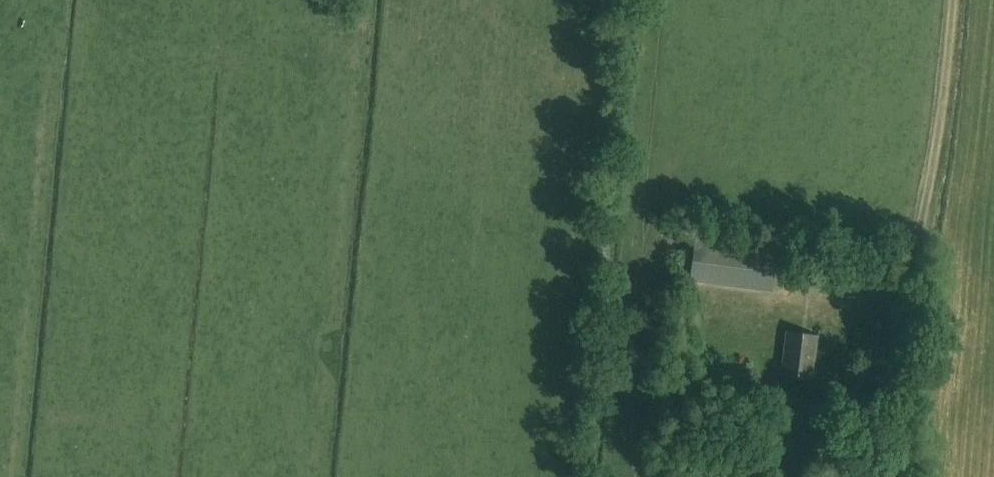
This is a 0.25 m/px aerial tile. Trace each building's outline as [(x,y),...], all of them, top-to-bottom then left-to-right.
[(694,283),(777,286),(778,255),(695,252),(694,283)] [(780,377),(813,381),(818,335),(786,331),(780,377)]
